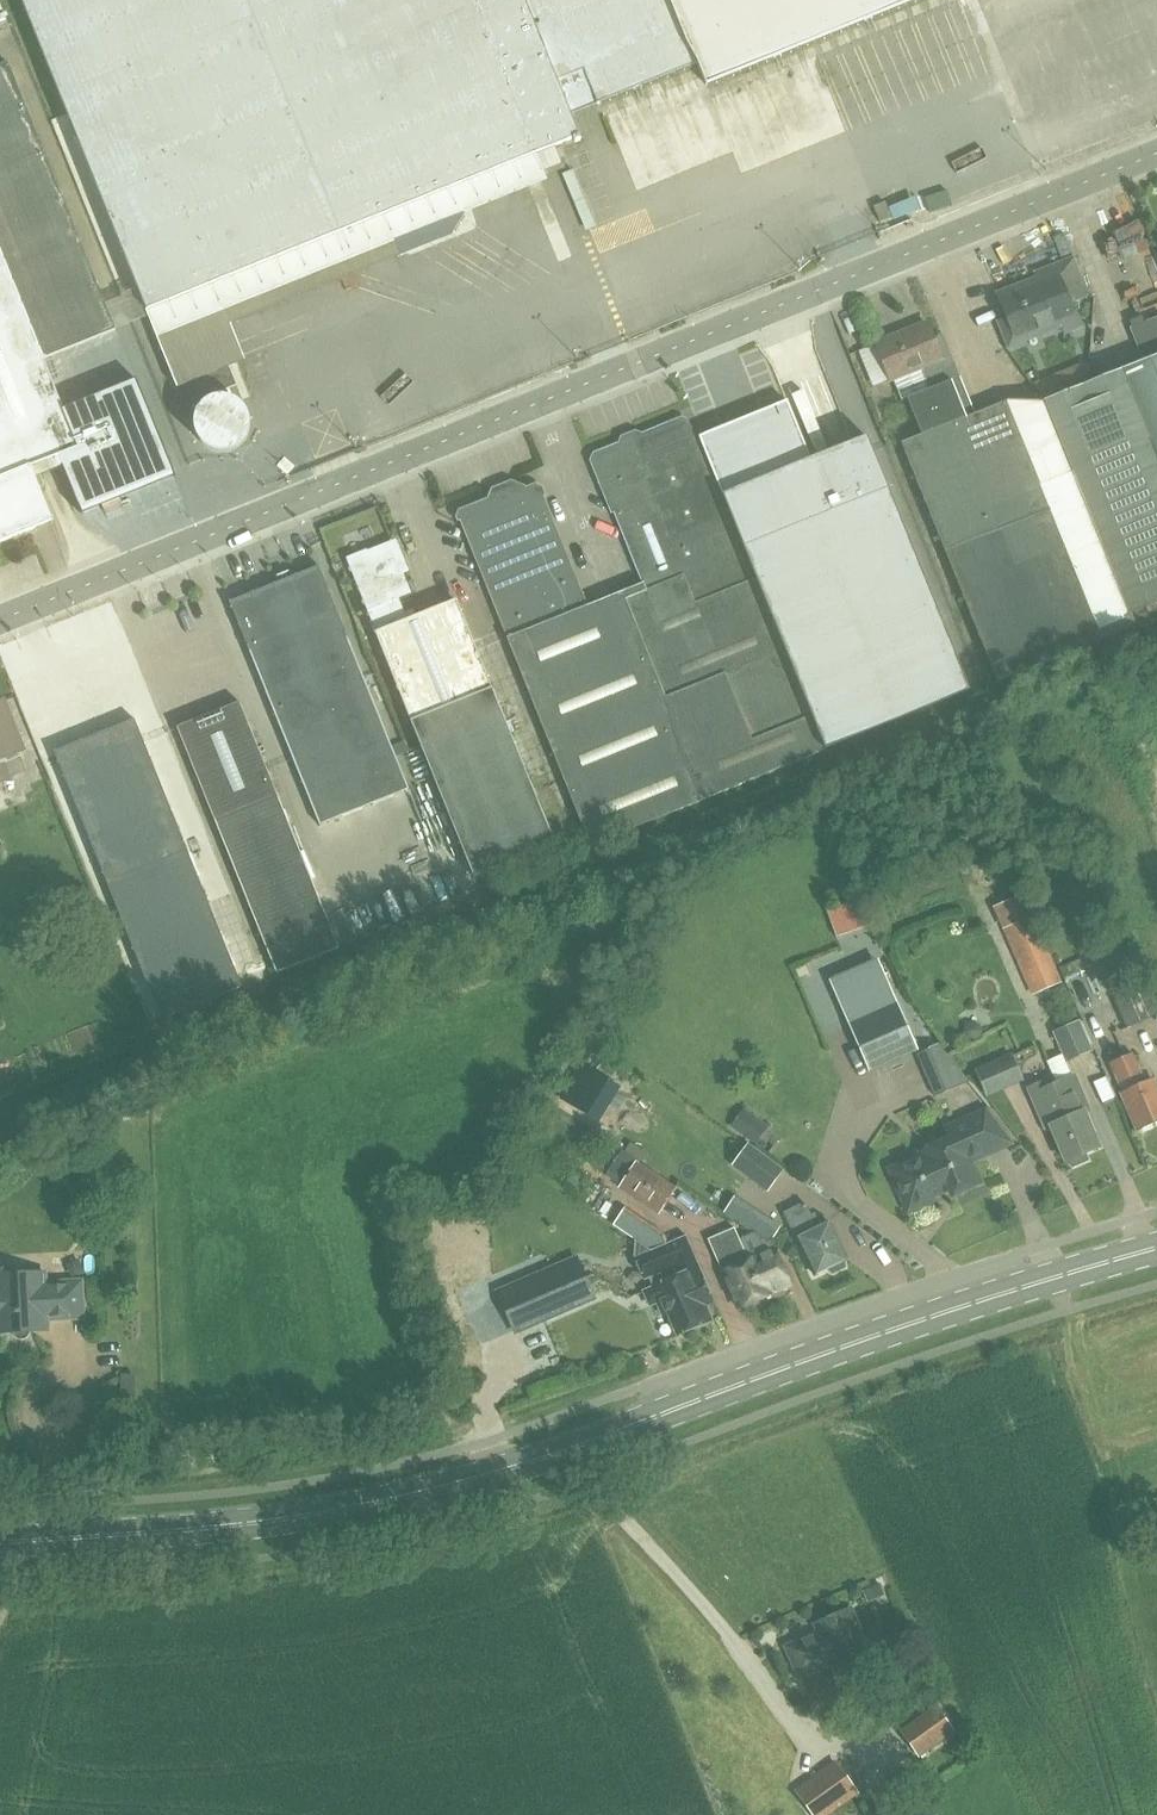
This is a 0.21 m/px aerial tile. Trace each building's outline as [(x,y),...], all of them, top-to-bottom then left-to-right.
[(148,311),(163,352),(402,256),(396,241),(547,180),(537,154),(575,139),(576,143),(582,141),(571,114),(581,110),(574,93),(591,86),(597,103),(698,63),(706,85),(917,0),(23,0),(148,311)] [(8,22),(0,1),(0,25),(8,22)] [(37,528),(54,521),(35,475),(65,463),(67,470),(83,509),(101,501),(118,494),(173,472),(136,380),(65,409),(63,404),(62,405),(43,359),(116,330),(8,63),(0,66),(0,543),(37,528)] [(885,202),(874,207),(880,222),(892,218),(885,202)] [(1067,304),(1087,295),(1073,259),(1036,274),(1040,283),(1025,289),(1023,284),(1000,293),(1010,317),(999,322),(1009,346),(1062,325),(1065,334),(1077,329),(1067,304)] [(335,335),(356,299),(343,292),(311,347),(320,352),(331,333),(335,335)] [(1156,603),(1156,317),(1130,328),(1144,362),(1044,402),(1130,615),(1156,603)] [(931,390),(960,379),(948,349),(939,352),(927,324),(877,345),(892,381),(923,368),(931,390)] [(847,339),(800,358),(817,401),(835,394),(845,421),(875,409),(847,339)] [(782,422),(775,409),(793,400),(776,368),(743,385),(767,430),(782,422)] [(923,435),(901,444),(960,591),(997,682),(1104,639),(1007,401),(975,414),(967,395),(961,378),(960,379),(931,390),(908,399),(923,435)] [(214,454),(264,438),(244,379),(195,395),(214,454)] [(675,734),(702,801),(826,751),(757,579),(752,581),(694,437),(694,438),(688,425),(682,422),(643,438),(640,443),(641,445),(626,451),(626,449),(621,447),(601,455),(602,455),(597,457),(596,462),(597,466),(596,466),(646,590),(626,598),(666,699),(675,734)] [(867,436),(722,495),(756,578),(757,578),(757,579),(826,750),(970,691),(867,436)] [(666,699),(626,598),(591,612),(542,489),(535,486),(514,494),(512,500),(497,506),(495,502),(489,499),(462,510),(459,517),(591,846),(702,801),(675,734),(666,699)] [(376,634),(407,622),(399,601),(413,595),(404,574),(408,573),(396,542),(369,553),(368,550),(345,559),(368,614),(376,634)] [(321,826),(409,790),(319,569),(231,605),(321,826)] [(475,879),(555,846),(456,602),(407,622),(376,634),(475,879)] [(23,749),(4,701),(0,702),(0,782),(9,778),(1,758),(23,749)] [(240,703),(177,728),(275,975),(338,950),(240,703)] [(136,719),(55,752),(161,1020),(242,988),(136,719)] [(1032,995),(1063,983),(1024,894),(999,905),(1008,927),(1003,929),(1032,995)] [(861,900),(827,910),(835,938),(870,927),(861,900)] [(1088,956),(1061,967),(1065,976),(1092,964),(1088,956)] [(1156,1015),(1156,1001),(1150,985),(1115,1000),(1127,1028),(1156,1015)] [(871,1070),(917,1049),(897,1005),(852,1025),(871,1070)] [(1066,1063),(1094,1050),(1080,1020),(1053,1032),(1066,1063)] [(970,1082),(939,1044),(918,1054),(935,1093),(936,1097),(970,1082)] [(1024,1080),(1012,1053),(975,1069),(987,1096),(1024,1080)] [(1156,1121),(1156,1086),(1154,1080),(1146,1083),(1133,1053),(1110,1063),(1124,1093),(1122,1094),(1138,1130),(1156,1121)] [(1098,1148),(1083,1114),(1092,1110),(1076,1074),(1048,1086),(1045,1080),(1026,1088),(1045,1131),(1052,1128),(1067,1162),(1098,1148)] [(744,1109),(731,1126),(754,1144),(767,1126),(744,1109)] [(921,1155),(889,1169),(908,1212),(934,1201),(933,1197),(950,1189),(953,1195),(982,1183),(972,1162),(1012,1144),(986,1110),(947,1127),(952,1139),(936,1146),(920,1153),(921,1155)] [(734,1164),(768,1190),(782,1170),(748,1145),(734,1164)] [(638,1164),(640,1161),(623,1150),(606,1175),(660,1211),(675,1189),(638,1164)] [(815,1275),(848,1259),(830,1223),(822,1227),(816,1214),(812,1216),(806,1202),(785,1212),(815,1275)] [(623,1221),(618,1228),(640,1243),(650,1250),(652,1248),(654,1251),(667,1245),(662,1235),(655,1238),(662,1227),(643,1214),(643,1213),(630,1204),(620,1218),(623,1221)] [(767,1223),(765,1226),(753,1218),(747,1226),(768,1242),(776,1230),(767,1223)] [(775,1251),(756,1259),(755,1258),(749,1261),(735,1228),(708,1239),(723,1273),(723,1272),(739,1307),(771,1294),(770,1292),(789,1284),(775,1251)] [(640,1243),(634,1258),(645,1281),(661,1274),(666,1284),(645,1293),(651,1307),(659,1303),(664,1315),(669,1312),(679,1335),(711,1321),(702,1301),(709,1298),(711,1303),(713,1302),(704,1283),(707,1282),(686,1237),(667,1245),(654,1251),(652,1248),(650,1250),(640,1243)] [(498,1293),(514,1330),(576,1304),(560,1266),(498,1293)] [(87,1320),(85,1282),(49,1284),(49,1274),(16,1276),(15,1270),(0,1271),(0,1335),(42,1332),(41,1322),(87,1320)] [(135,1373),(122,1373),(122,1396),(134,1396),(135,1373)] [(871,1655),(851,1608),(816,1624),(819,1632),(787,1647),(800,1677),(832,1662),(836,1670),(871,1655)] [(954,1730),(937,1707),(902,1732),(919,1755),(954,1730)] [(836,1762),(797,1790),(815,1814),(827,1814),(858,1793),(836,1762)]
